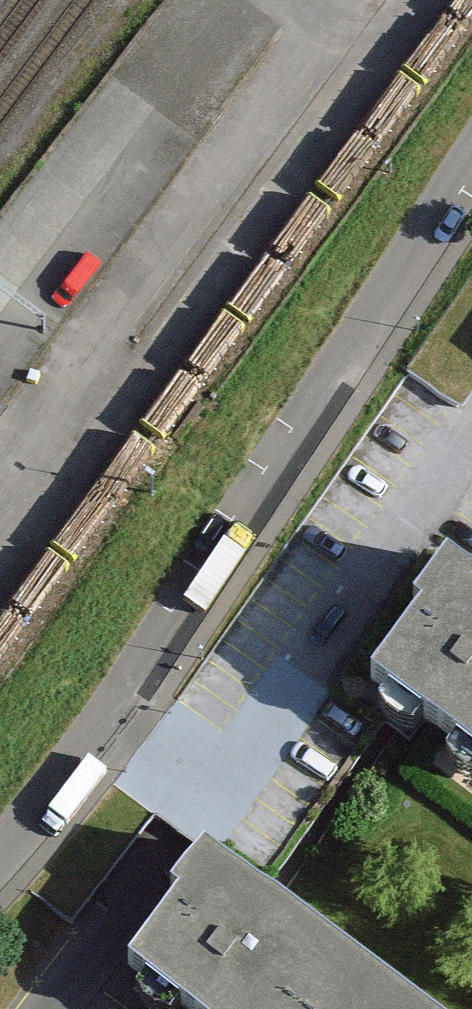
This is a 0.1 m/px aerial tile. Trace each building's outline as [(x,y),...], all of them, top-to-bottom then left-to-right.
[(426,561),(346,671),(471,762),(471,594),(426,561)] [(102,958),(169,1008),(405,1008),(189,844),(102,958)]
